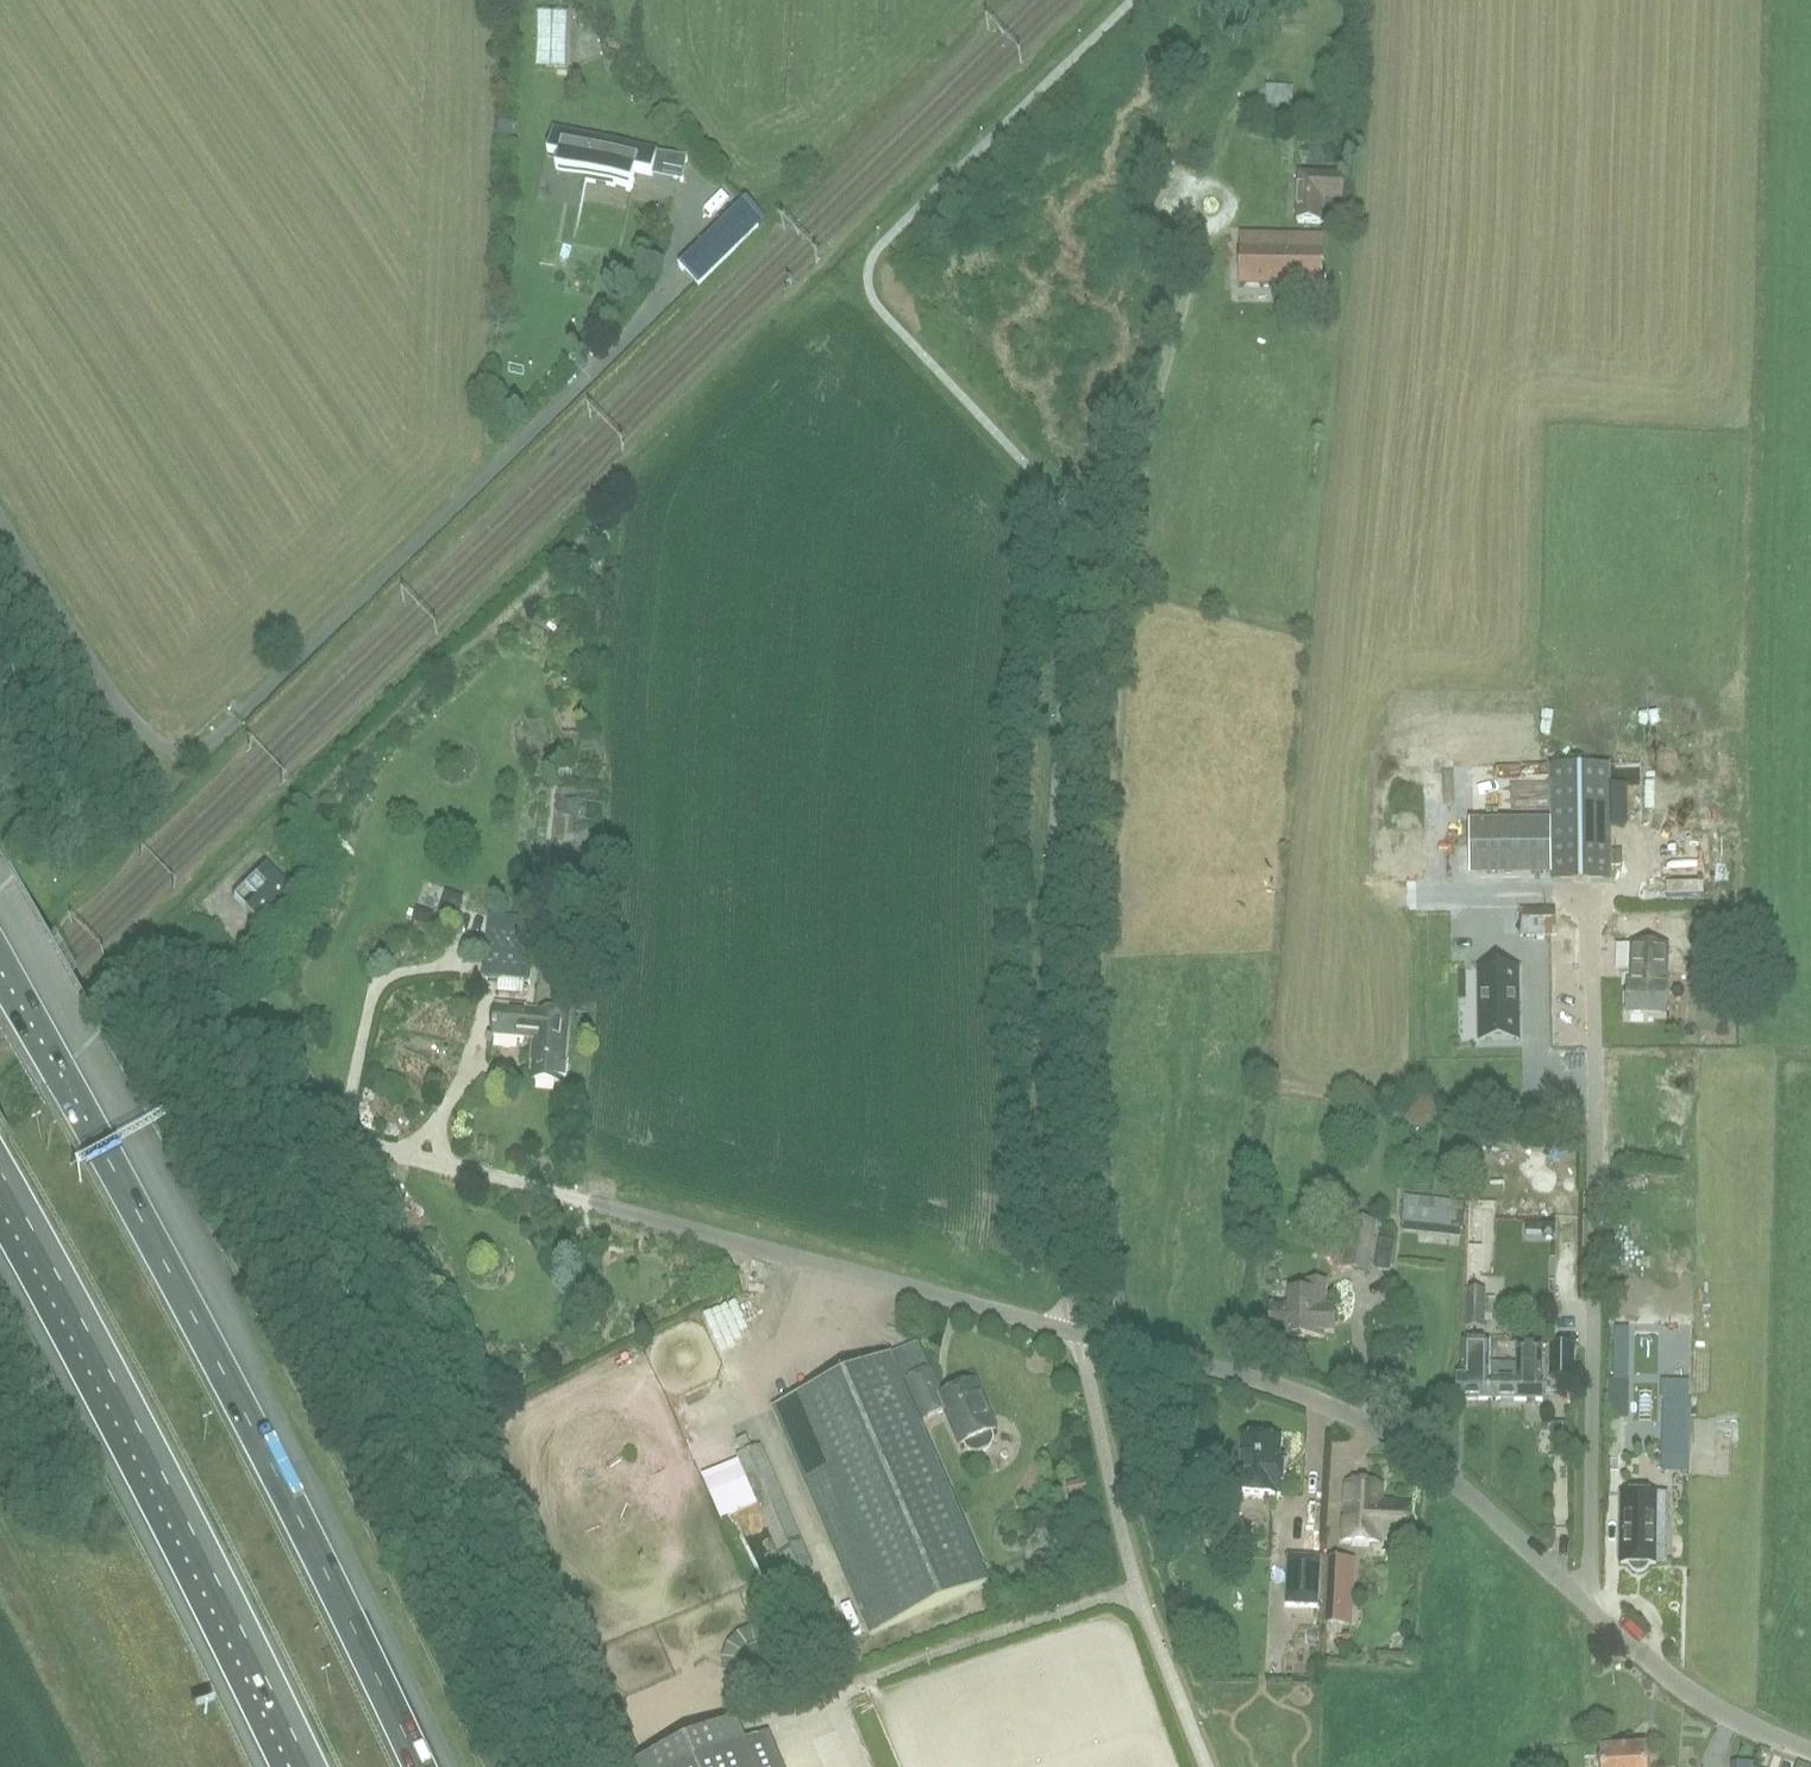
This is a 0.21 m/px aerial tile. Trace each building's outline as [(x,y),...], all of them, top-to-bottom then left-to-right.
[(1258,76),(1256,107),(1284,109),(1286,78),(1258,76)] [(658,150),(551,128),(546,154),(559,157),(556,172),(632,187),(636,171),(653,175),(658,150)] [(1296,170),(1338,171),(1338,146),(1309,146),(1308,157),(1296,157),(1296,170)] [(1341,178),(1297,176),(1294,224),(1318,226),(1318,225),(1323,226),(1323,217),(1319,217),(1320,200),(1340,201),(1341,178)] [(760,225),(740,207),(679,266),(698,284),(760,225)] [(1255,279),(1255,287),(1318,290),(1320,239),(1285,237),(1285,243),(1275,242),(1275,237),(1237,235),(1235,278),(1255,279)] [(1609,766),(1551,766),(1553,883),(1610,882),(1609,766)] [(294,893),(266,864),(256,874),(268,886),(246,908),(262,924),(294,893)] [(1664,892),(1698,893),(1698,878),(1664,878),(1664,892)] [(446,892),(436,921),(455,927),(465,898),(446,892)] [(1455,897),(1456,913),(1494,912),(1493,896),(1455,897)] [(417,908),(413,920),(430,926),(434,914),(417,908)] [(1520,910),(1521,936),(1555,935),(1555,908),(1520,910)] [(482,979),(530,984),(534,937),(487,932),(482,979)] [(1629,988),(1628,1017),(1666,1018),(1667,989),(1668,947),(1631,945),(1629,988)] [(1518,968),(1487,969),(1488,993),(1480,993),(1481,1040),(1519,1040),(1518,968)] [(564,1066),(568,1015),(495,1008),(492,1035),(533,1039),(530,1080),(562,1083),(562,1079),(566,1079),(567,1066),(564,1066)] [(1402,1201),(1401,1231),(1462,1233),(1463,1203),(1402,1201)] [(1350,1218),(1341,1268),(1369,1272),(1377,1222),(1350,1218)] [(1490,1219),(1465,1220),(1467,1289),(1492,1288),(1490,1219)] [(1289,1335),(1325,1336),(1325,1331),(1335,1331),(1335,1307),(1326,1307),(1326,1281),(1309,1280),(1308,1291),(1290,1291),(1290,1304),(1271,1304),(1270,1333),(1289,1334),(1289,1335)] [(744,1283),(703,1298),(710,1319),(752,1304),(744,1283)] [(1466,1289),(1466,1328),(1485,1328),(1485,1290),(1466,1289)] [(1668,1332),(1668,1350),(1693,1350),(1693,1332),(1668,1332)] [(1490,1398),(1490,1341),(1462,1341),(1462,1367),(1457,1367),(1457,1398),(1490,1398)] [(1575,1377),(1575,1345),(1549,1345),(1549,1377),(1575,1377)] [(1490,1363),(1490,1398),(1542,1398),(1542,1347),(1518,1346),(1518,1363),(1490,1363)] [(891,1357),(773,1408),(873,1636),(990,1585),(891,1357)] [(741,1358),(725,1367),(732,1378),(747,1369),(741,1358)] [(930,1371),(909,1380),(925,1420),(946,1410),(961,1445),(964,1444),(966,1448),(972,1452),(978,1454),(991,1448),(994,1443),(995,1436),(993,1431),(996,1430),(975,1382),(941,1397),(930,1371)] [(1609,1380),(1609,1419),(1632,1419),(1632,1380),(1609,1380)] [(1663,1457),(1691,1458),(1692,1403),(1665,1402),(1663,1457)] [(1279,1438),(1244,1435),(1240,1492),(1277,1494),(1277,1491),(1283,1492),(1285,1459),(1278,1459),(1279,1438)] [(737,1441),(743,1454),(737,1457),(746,1479),(790,1580),(814,1569),(761,1446),(753,1450),(747,1436),(737,1441)] [(1382,1484),(1348,1482),(1345,1539),(1378,1541),(1379,1535),(1408,1537),(1410,1503),(1381,1501),(1382,1484)] [(1086,1483),(1066,1487),(1069,1505),(1089,1502),(1086,1483)] [(1656,1562),(1657,1529),(1666,1529),(1666,1493),(1622,1492),(1621,1561),(1629,1561),(1631,1566),(1634,1569),(1639,1570),(1643,1569),(1647,1566),(1649,1562),(1656,1562)] [(1322,1557),(1288,1555),(1285,1605),(1319,1606),(1322,1557)] [(1327,1558),(1326,1603),(1345,1605),(1348,1559),(1327,1558)] [(1300,1678),(1319,1678),(1319,1611),(1300,1611),(1300,1678)] [(639,1766),(784,1766),(770,1733),(746,1744),(736,1720),(637,1762),(639,1766)] [(1645,1746),(1602,1748),(1603,1766),(1646,1766),(1645,1746)]
